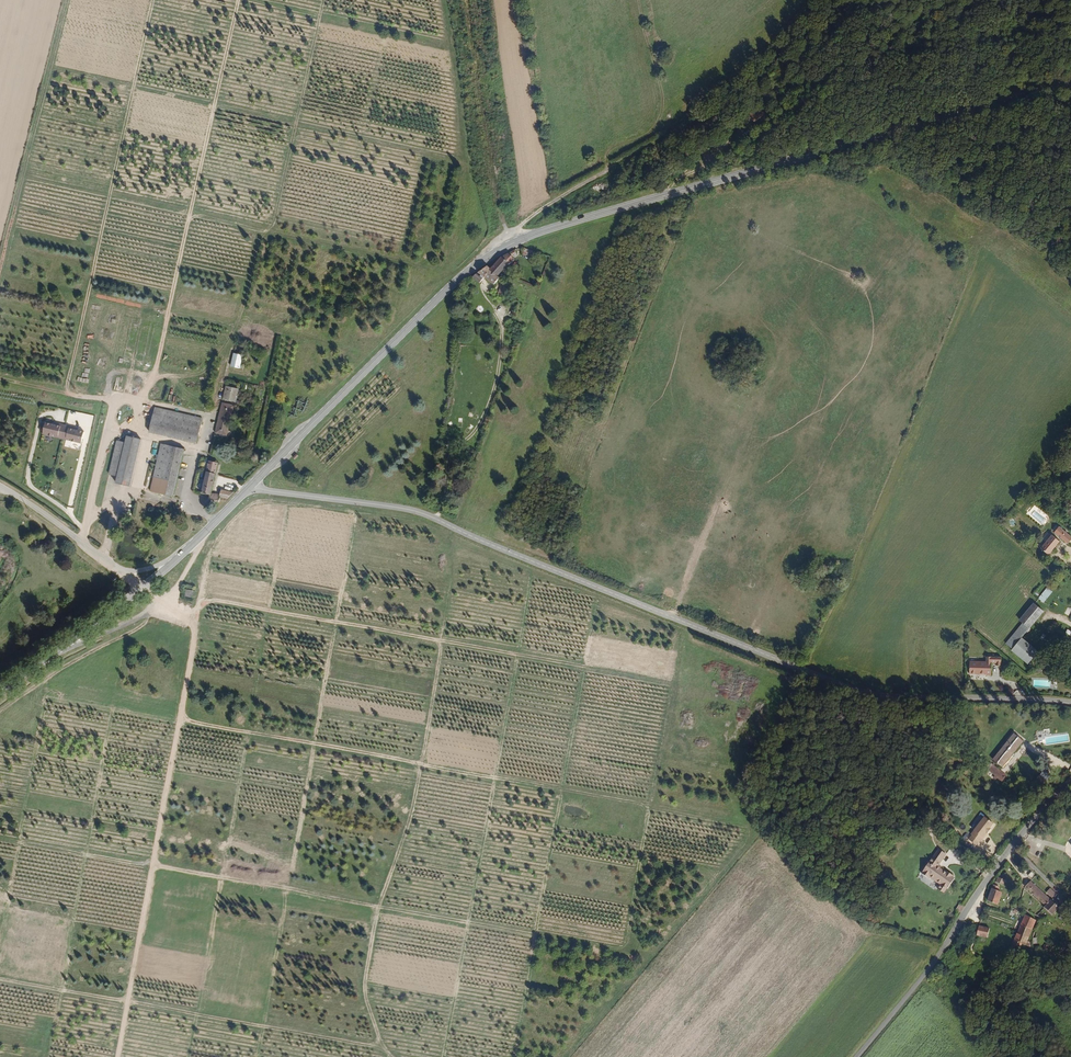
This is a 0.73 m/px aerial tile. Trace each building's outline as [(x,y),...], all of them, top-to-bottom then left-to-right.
[(760,117),(758,113),(761,111),(758,107),(748,115),(754,122),(760,117)] [(495,272),(508,260),(507,259),(511,254),(506,249),(489,265),(495,272)] [(489,265),(487,263),(479,269),(490,282),(498,276),(495,272),(489,265)] [(237,365),(239,352),(231,351),(229,364),(237,365)] [(225,385),(223,399),(234,401),(236,387),(225,385)] [(222,403),(217,430),(228,433),(233,405),(222,403)] [(196,443),(202,418),(154,407),(149,432),(196,443)] [(65,439),(67,429),(75,431),(76,429),(52,423),(51,426),(59,427),(57,437),(52,436),(52,438),(70,442),(70,440),(65,439)] [(57,437),(59,427),(51,426),(44,424),(44,425),(42,432),(41,435),(52,438),(52,436),(57,437)] [(80,444),(83,432),(75,431),(67,429),(65,439),(70,440),(70,442),(80,444)] [(130,487),(140,440),(126,436),(125,443),(116,441),(108,475),(117,477),(115,484),(130,487)] [(157,460),(150,491),(173,497),(184,448),(161,443),(158,454),(156,454),(155,460),(157,460)] [(212,491),(218,462),(204,458),(201,469),(206,470),(201,492),(210,494),(209,503),(218,505),(220,503),(222,496),(226,498),(233,492),(223,490),(222,493),(212,491)] [(1043,519),(1044,515),(1038,513),(1040,508),(1032,506),(1029,516),(1043,519)] [(1055,530),(1068,541),(1070,537),(1070,533),(1060,524),(1055,530)] [(1053,532),(1041,545),(1049,551),(1060,539),(1053,532)] [(1044,603),(1053,591),(1046,587),(1038,599),(1044,603)] [(1039,650),(1023,637),(1044,611),(1033,603),(1020,619),(1024,622),(1006,644),(1013,649),(1011,650),(1028,664),(1039,650)] [(988,663),(972,663),(971,675),(988,675),(988,678),(993,678),(994,664),(997,664),(997,667),(1003,667),(1003,658),(988,658),(988,663)] [(1039,745),(1069,742),(1068,732),(1048,734),(1048,730),(1037,731),(1039,745)] [(1003,738),(984,766),(995,773),(1014,745),(1003,738)] [(999,781),(984,772),(981,778),(996,787),(999,781)] [(1042,783),(1035,789),(1039,794),(1046,788),(1042,783)] [(994,824),(984,816),(971,834),(981,841),(994,824)] [(941,851),(944,847),(938,842),(935,847),(941,851)] [(941,876),(938,874),(945,863),(938,858),(929,870),(928,869),(924,875),(926,876),(922,881),(930,886),(930,885),(940,892),(948,897),(955,887),(953,885),(953,884),(947,880),(947,881),(940,877),(941,876)] [(1005,885),(1007,879),(1000,876),(998,883),(1005,885)] [(1041,892),(1043,890),(1035,883),(1028,891),(1035,899),(1041,892)] [(998,904),(1003,892),(1000,891),(1001,888),(996,886),(991,902),(998,904)] [(945,900),(948,897),(940,892),(938,895),(945,900)] [(1056,907),(1041,892),(1035,899),(1041,905),(1041,906),(1049,915),(1056,907)] [(1030,936),(1036,919),(1026,915),(1020,932),(1030,936)] [(988,942),(991,934),(981,930),(977,938),(988,942)] [(1026,946),(1030,936),(1020,932),(1016,943),(1024,946),(1023,950),(1028,953),(1026,946)]
